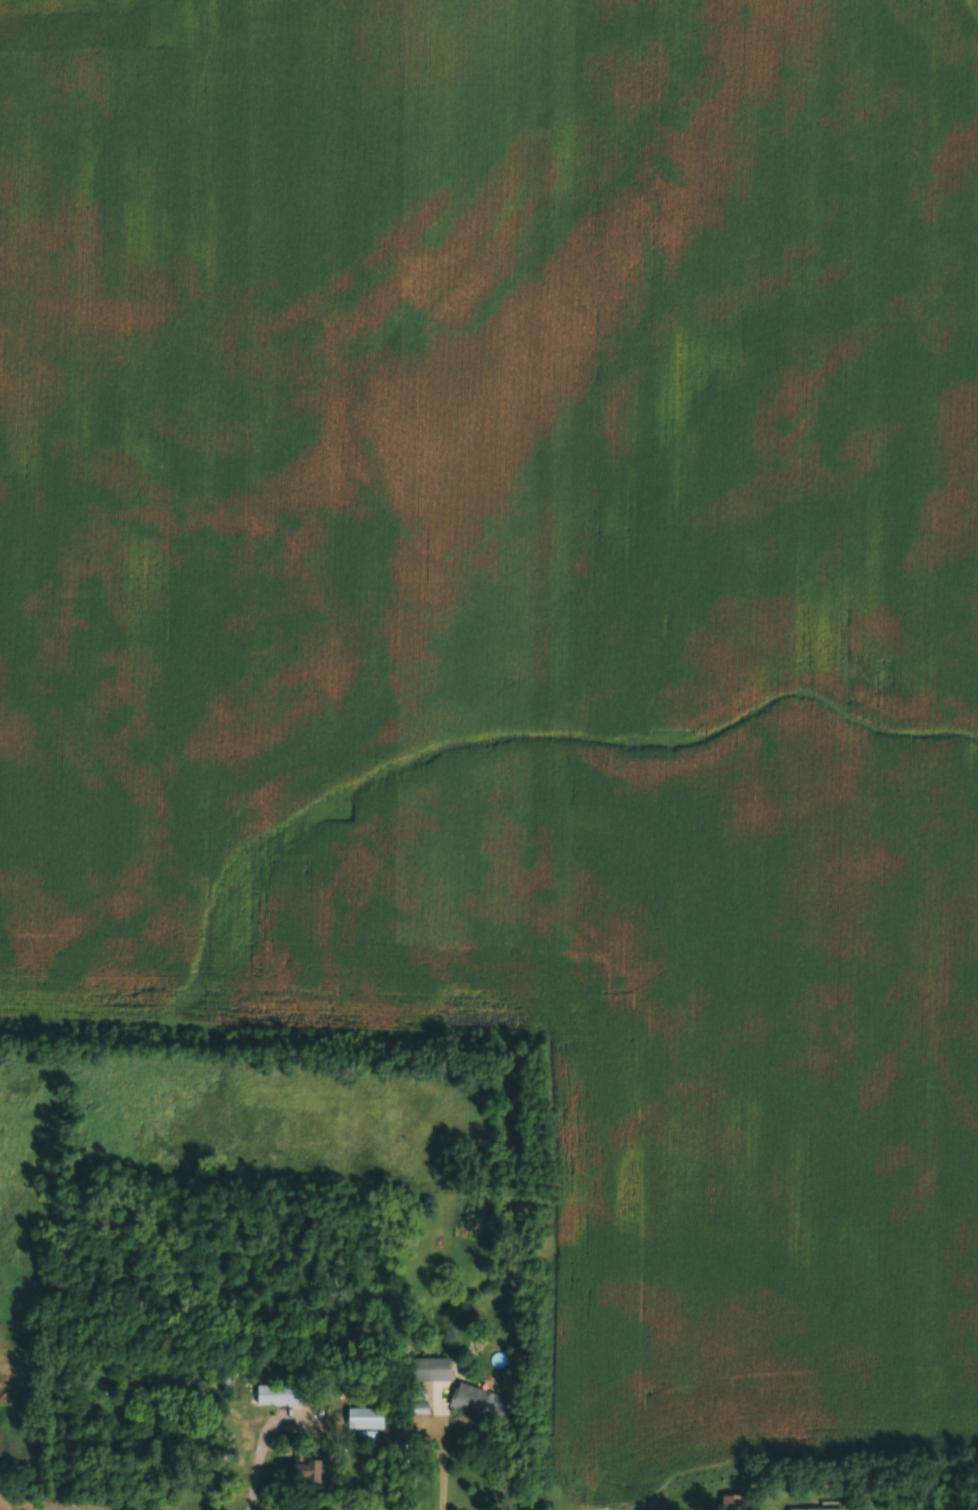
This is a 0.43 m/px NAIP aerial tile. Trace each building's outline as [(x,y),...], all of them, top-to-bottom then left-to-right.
[(407,1380),(452,1380),(452,1358),(407,1358),(407,1380)] [(450,1410),(498,1426),(507,1397),(460,1381),(450,1410)] [(254,1404),(301,1404),(301,1385),(254,1385),(254,1404)] [(381,1407),(345,1407),(345,1428),(381,1428),(381,1407)] [(316,1481),(316,1460),(287,1460),(287,1481),(316,1481)]
